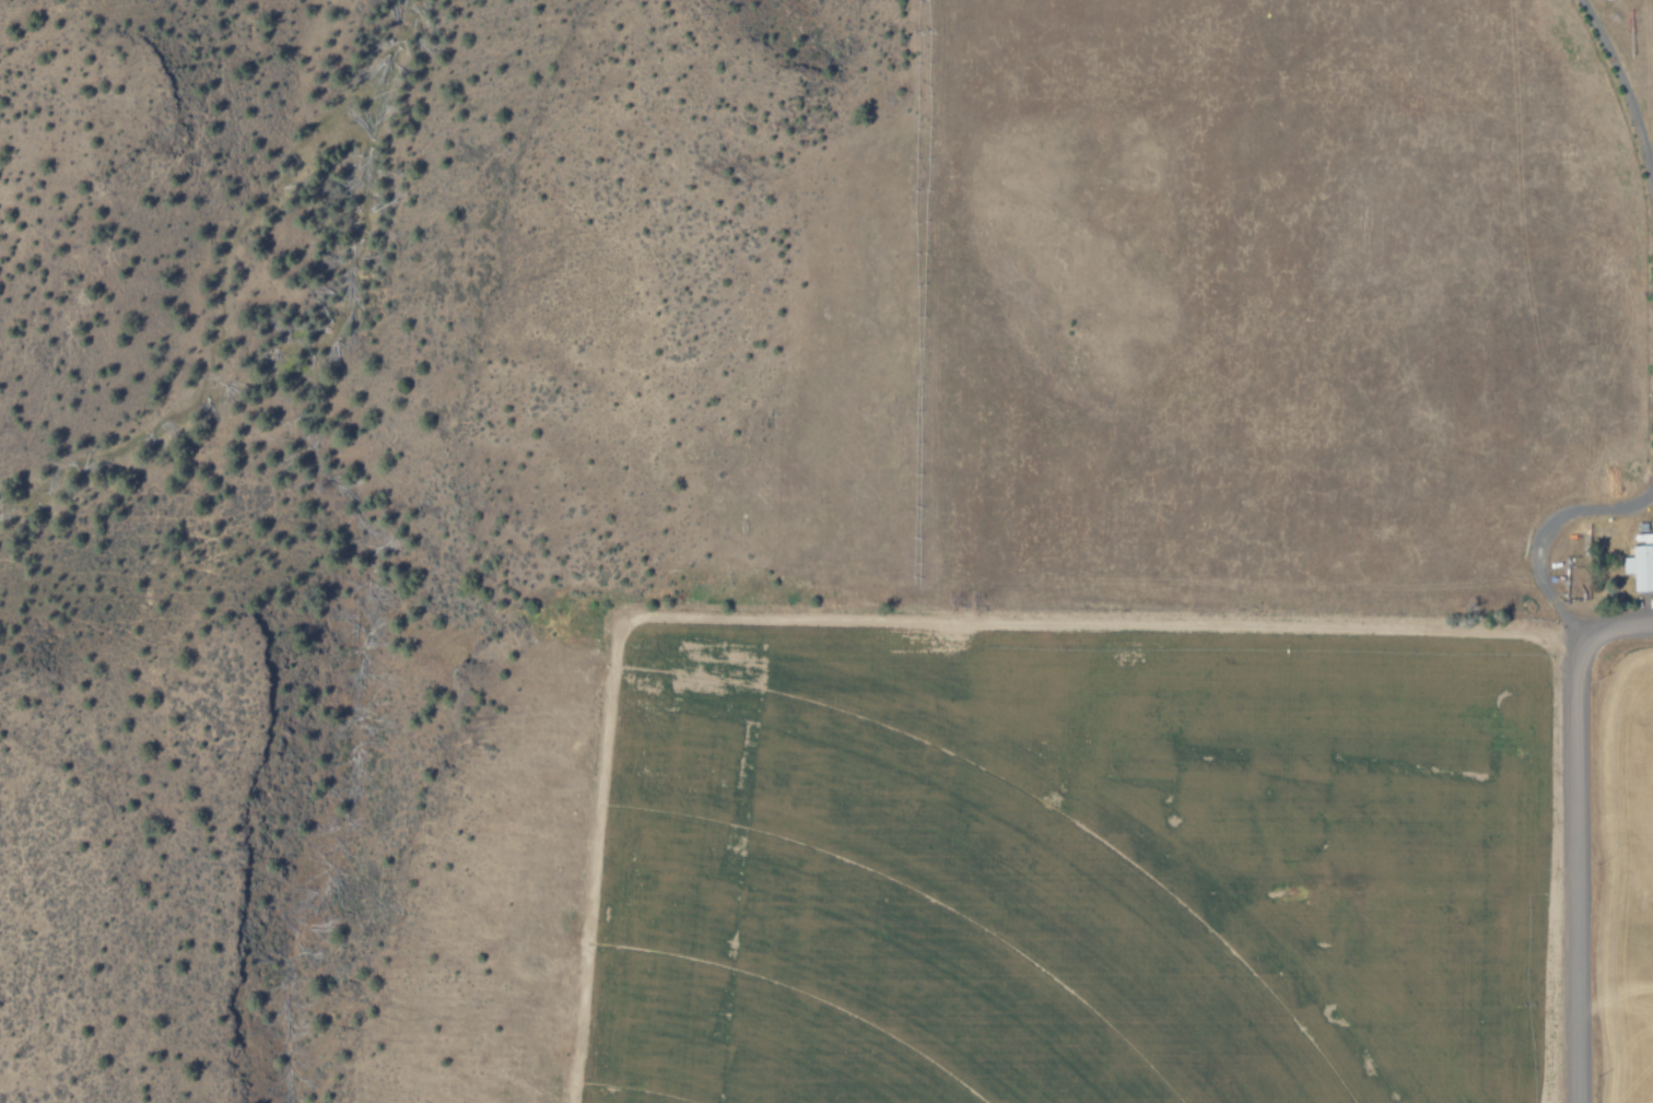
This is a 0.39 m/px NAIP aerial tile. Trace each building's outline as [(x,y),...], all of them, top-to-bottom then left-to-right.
[(1632,543),(1632,556),(1623,556),(1622,572),(1633,572),(1633,591),(1652,591),(1652,544),(1632,543)]
